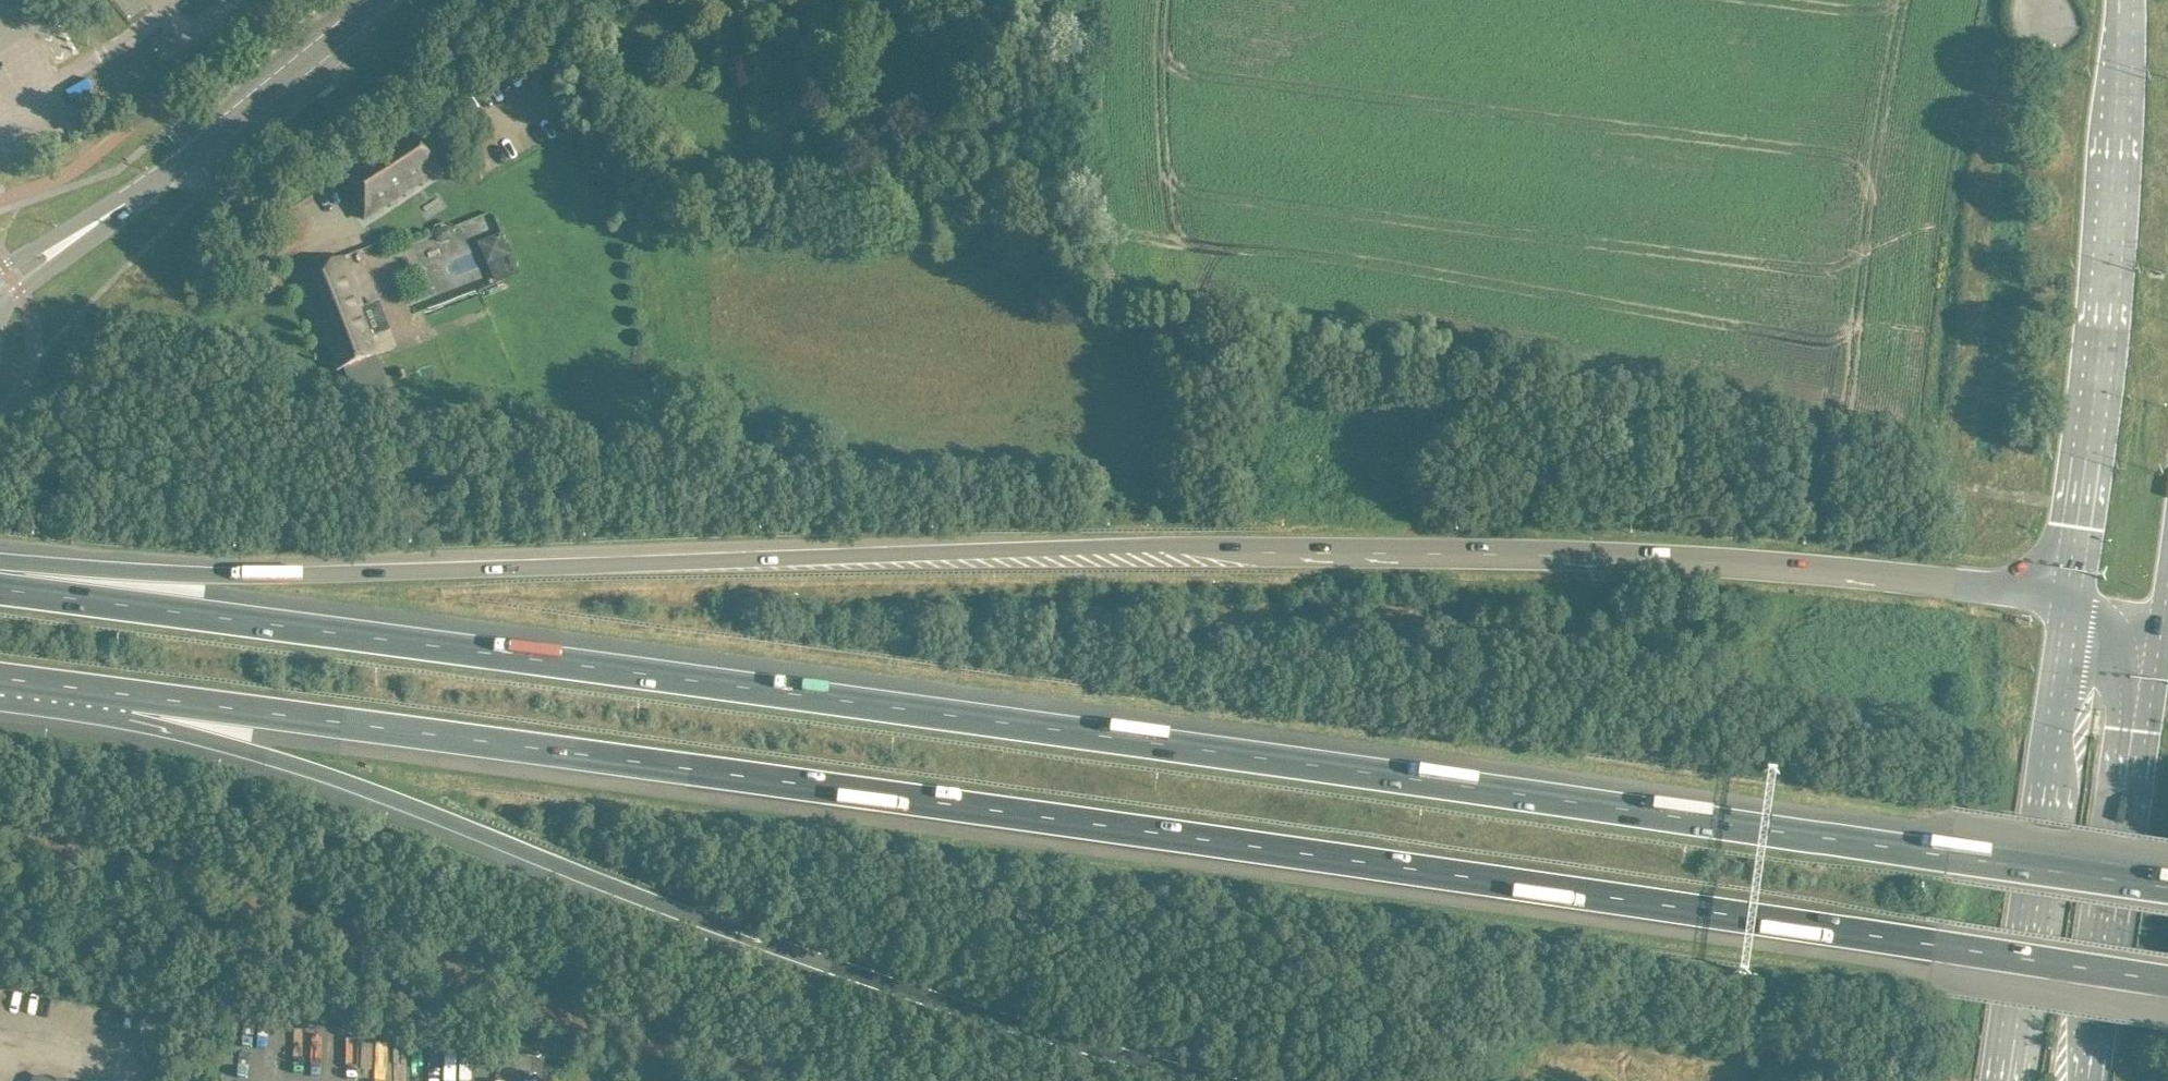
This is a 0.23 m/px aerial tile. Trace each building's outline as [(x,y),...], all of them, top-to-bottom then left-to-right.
[(337,176),(338,177),(339,177),(358,207),(372,198),(379,210),(452,163),(424,119),(337,176)] [(439,230),(438,235),(439,240),(444,243),(455,239),(456,234),(455,229),(450,226),(439,230)] [(343,258),(300,275),(338,371),(345,368),(356,397),(388,384),(377,355),(359,309),(363,308),(343,258)] [(389,394),(388,406),(400,407),(401,395),(389,394)]
